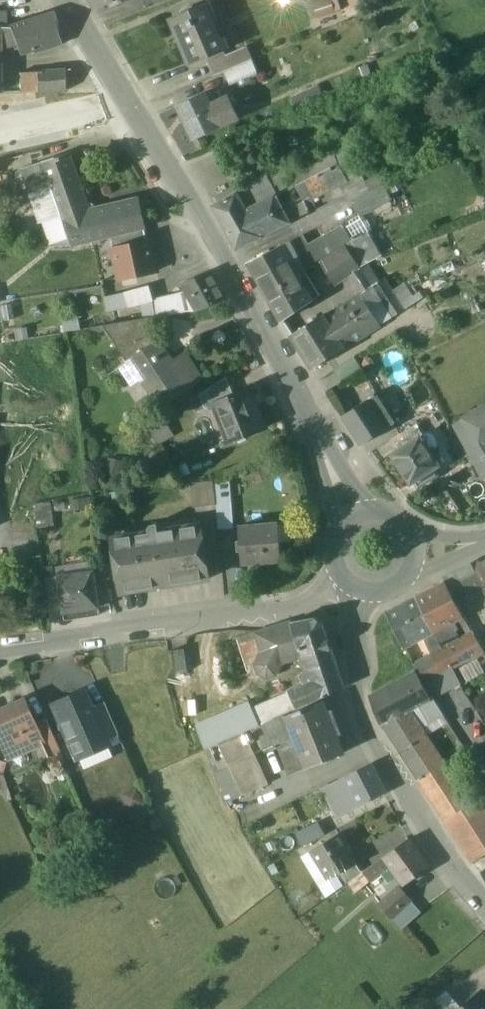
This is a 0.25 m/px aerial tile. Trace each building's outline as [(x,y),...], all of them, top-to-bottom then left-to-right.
[(94,11),(117,0),(89,0),(94,11)] [(315,17),(341,11),(338,0),(312,0),(315,17)] [(204,4),(170,18),(189,65),(223,51),(204,4)] [(52,13),(8,27),(9,29),(15,46),(18,54),(32,50),(33,54),(62,45),(52,13)] [(0,28),(0,48),(15,46),(9,29),(3,28),(0,28)] [(246,47),(207,63),(213,76),(223,72),(251,60),(246,47)] [(251,60),(223,72),(228,85),(256,73),(251,60)] [(65,71),(36,73),(36,93),(66,92),(65,71)] [(36,73),(19,74),(19,93),(36,93),(36,73)] [(316,87),(289,99),(293,106),(304,101),(305,103),(320,97),(316,87)] [(211,109),(203,94),(176,106),(192,141),(238,120),(229,101),(211,109)] [(301,200),(281,210),(288,222),(288,223),(307,212),(302,201),(310,197),(311,200),(346,181),(345,180),(357,173),(349,160),(343,150),(287,179),(280,168),(266,176),(278,195),(295,187),(301,200)] [(67,155),(41,164),(50,188),(30,194),(42,224),(61,218),(71,246),(110,237),(143,228),(144,228),(138,199),(88,211),(67,155)] [(41,164),(22,170),(30,194),(50,188),(41,164)] [(266,176),(212,207),(233,244),(240,246),(288,223),(288,222),(281,210),(275,197),(278,195),(266,176)] [(363,183),(345,192),(350,203),(368,194),(363,183)] [(368,194),(350,203),(361,224),(392,208),(381,187),(368,194)] [(61,218),(42,224),(49,247),(71,246),(61,218)] [(324,238),(312,244),(310,251),(317,262),(344,244),(350,241),(342,226),(323,237),(324,238)] [(143,228),(110,237),(112,249),(146,242),(143,228)] [(302,237),(281,248),(280,247),(250,262),(282,321),(319,296),(304,271),(317,262),(310,251),(302,237)] [(146,242),(112,249),(119,280),(156,272),(149,241),(146,242)] [(344,244),(318,262),(333,285),(347,277),(360,268),(344,244)] [(364,275),(360,268),(347,277),(358,294),(371,286),(364,275)] [(375,283),(368,272),(364,275),(371,286),(375,283)] [(209,274),(180,285),(194,311),(195,313),(225,300),(209,274)] [(392,291),(383,279),(375,283),(371,286),(358,294),(359,296),(360,296),(366,305),(377,299),(390,319),(404,310),(392,291)] [(113,309),(152,301),(149,285),(109,293),(113,309)] [(411,298),(402,285),(392,291),(404,310),(415,304),(414,303),(411,298)] [(418,293),(411,298),(414,303),(421,299),(418,293)] [(185,294),(174,299),(180,313),(194,311),(185,294)] [(359,296),(324,319),(343,349),(379,326),(366,306),(366,305),(360,296),(359,296)] [(321,315),(290,335),(311,369),(343,349),(324,319),(322,317),(321,315)] [(152,318),(126,322),(129,336),(155,330),(152,318)] [(126,322),(100,326),(112,344),(129,336),(126,322)] [(155,330),(129,336),(112,344),(125,363),(125,364),(130,361),(129,359),(156,341),(155,330)] [(156,341),(129,359),(130,361),(142,378),(137,381),(138,383),(138,384),(141,382),(159,409),(201,381),(188,360),(175,369),(156,341)] [(353,357),(332,371),(341,383),(361,370),(353,357)] [(142,378),(130,361),(125,364),(137,381),(142,378)] [(125,363),(117,368),(130,388),(138,383),(137,381),(125,364),(125,363)] [(225,378),(198,396),(203,409),(210,407),(216,405),(215,403),(232,396),(225,378)] [(232,396),(215,403),(216,405),(210,407),(224,444),(264,429),(257,412),(255,412),(247,391),(232,396)] [(393,423),(375,395),(367,400),(386,428),(393,423)] [(367,400),(343,416),(361,444),(386,428),(367,400)] [(453,424),(483,478),(484,477),(484,406),(453,424)] [(154,428),(162,440),(172,433),(165,421),(154,428)] [(414,424),(387,440),(395,452),(418,437),(421,435),(414,424)] [(418,437),(395,452),(390,455),(409,483),(421,475),(425,482),(435,475),(431,470),(437,466),(437,465),(442,461),(437,452),(431,456),(418,437)] [(215,504),(214,479),(191,480),(192,505),(215,504)] [(231,502),(216,503),(218,530),(233,529),(231,502)] [(277,524),(237,527),(240,564),(280,561),(277,524)] [(199,525),(157,532),(156,525),(150,526),(148,530),(148,533),(110,539),(119,594),(207,580),(199,525)] [(443,579),(445,582),(458,607),(484,593),(484,575),(479,564),(477,561),(443,579)] [(104,570),(92,572),(97,608),(109,606),(104,570)] [(92,572),(56,577),(61,613),(62,613),(63,621),(97,616),(96,608),(97,608),(92,572)] [(445,582),(416,598),(433,631),(440,628),(462,616),(458,607),(445,582)] [(433,631),(416,598),(387,613),(404,647),(423,637),(433,631)] [(303,657),(305,664),(333,655),(323,623),(314,618),(290,623),(289,624),(297,647),(298,647),(300,651),(301,651),(303,657)] [(289,624),(255,634),(255,635),(261,655),(258,656),(253,665),(255,673),(265,678),(275,675),(279,668),(278,665),(288,662),(303,657),(301,651),(300,651),(298,647),(297,647),(289,624)] [(446,633),(443,632),(440,628),(433,631),(441,646),(450,641),(446,633)] [(441,646),(433,631),(423,637),(424,642),(431,654),(440,673),(441,672),(452,667),(441,646)] [(473,634),(455,643),(450,641),(441,646),(452,667),(483,651),(473,634)] [(249,675),(258,681),(260,685),(293,675),(288,662),(278,665),(279,668),(275,675),(265,678),(255,673),(253,665),(258,656),(261,655),(255,635),(237,641),(249,675)] [(186,673),(182,650),(170,653),(175,675),(186,673)] [(431,654),(413,663),(422,682),(440,673),(431,654)] [(343,688),(333,655),(305,664),(307,670),(304,674),(301,676),(303,683),(298,685),(298,686),(290,690),(290,695),(297,709),(343,688)] [(452,667),(441,672),(447,685),(458,679),(452,667)] [(430,700),(414,673),(370,696),(368,696),(380,726),(382,725),(399,751),(425,735),(421,729),(443,717),(432,699),(430,700)] [(84,691),(53,705),(77,759),(107,746),(104,740),(99,729),(100,728),(92,708),(84,691)] [(290,695),(252,712),(258,726),(297,709),(290,695)] [(0,710),(0,738),(6,753),(15,749),(24,752),(43,744),(44,743),(35,723),(25,700),(0,710)] [(104,702),(92,708),(100,728),(99,729),(104,740),(118,734),(104,702)] [(321,702),(267,724),(275,743),(293,736),(305,768),(342,754),(321,702)] [(248,703),(196,726),(205,750),(211,748),(253,729),(258,726),(252,712),(248,703)] [(46,719),(35,723),(44,743),(43,744),(48,757),(60,751),(46,719)] [(253,729),(211,748),(220,768),(228,764),(242,795),(266,784),(249,746),(258,741),(253,729)] [(443,763),(425,735),(399,751),(417,780),(443,763)] [(469,803),(443,763),(417,780),(418,780),(471,863),(484,854),(484,808),(478,798),(469,803)] [(371,764),(329,784),(345,814),(386,793),(371,764)] [(345,814),(329,784),(321,788),(337,818),(345,814)] [(317,823),(296,834),(302,847),(323,836),(317,823)] [(339,834),(311,851),(328,880),(335,876),(355,863),(346,849),(348,848),(339,834)] [(407,840),(383,858),(390,867),(403,885),(428,867),(407,840)] [(383,858),(363,872),(370,881),(390,867),(383,858)] [(355,863),(335,876),(342,887),(361,873),(355,863)] [(398,887),(379,904),(390,917),(410,900),(398,887)] [(410,900),(390,917),(401,929),(421,912),(410,900)] [(481,992),(462,1008),(484,1008),(484,996),(481,992)]
